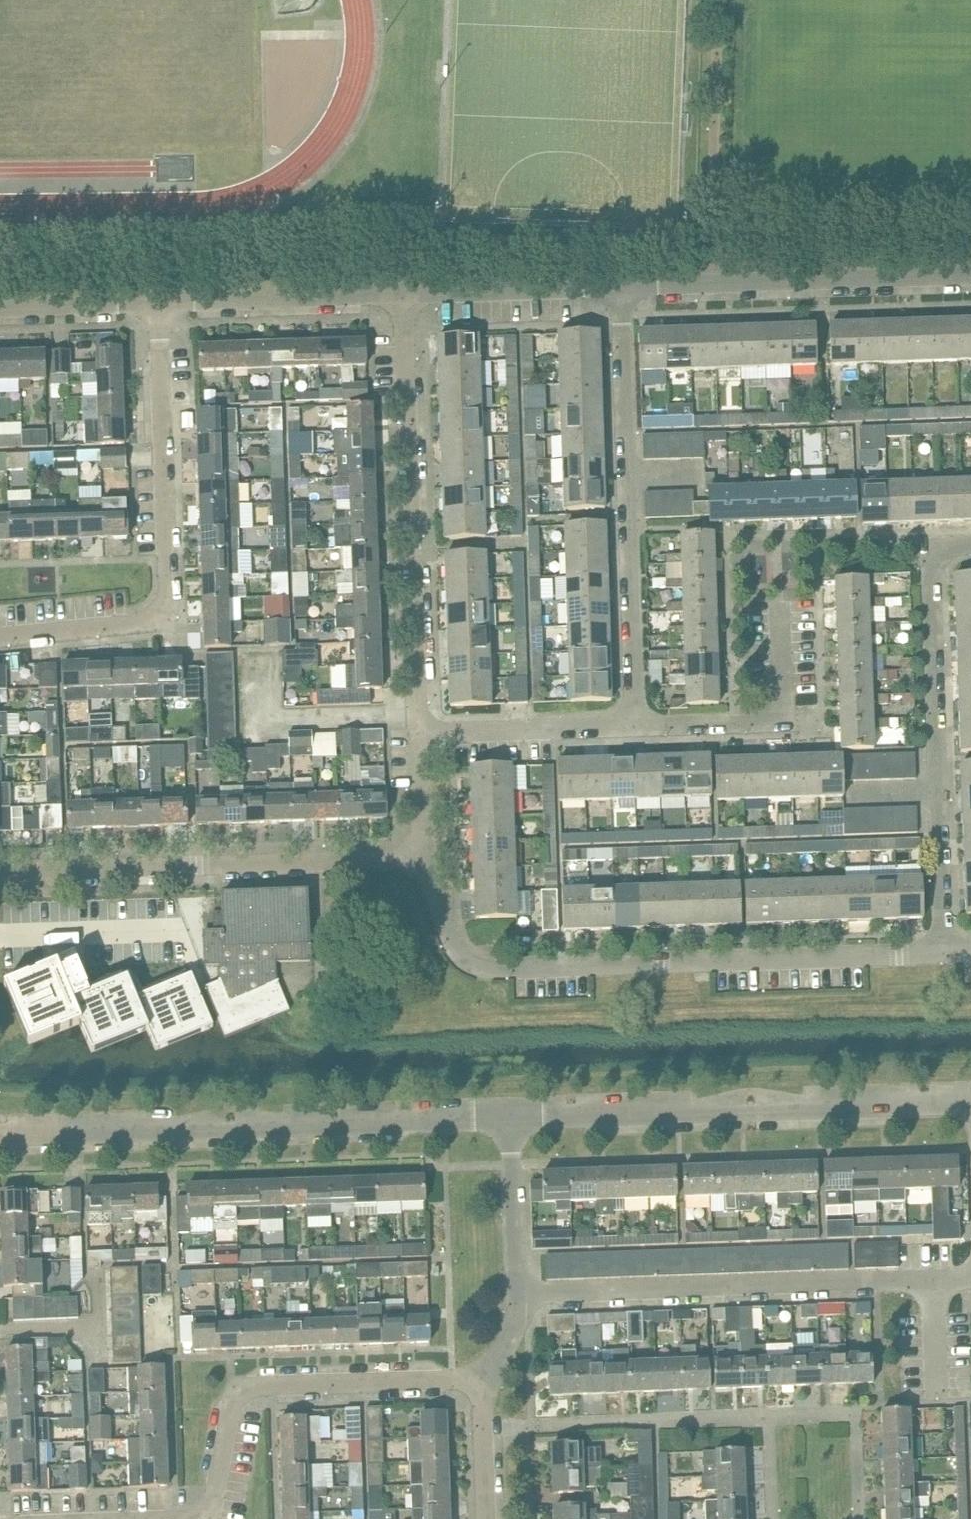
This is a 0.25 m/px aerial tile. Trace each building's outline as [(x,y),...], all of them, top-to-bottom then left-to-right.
[(956,320),(957,360),(970,360),(970,319),(956,320)] [(931,320),(906,321),(907,362),(932,361),(931,320)] [(956,320),(931,320),(932,361),(957,360),(956,320)] [(907,362),(906,321),(881,322),(882,363),(907,362)] [(882,363),(881,322),(856,323),(857,364),(882,363)] [(857,364),(856,323),(830,324),(832,365),(857,364)] [(789,325),(791,366),(816,365),(815,324),(789,325)] [(791,366),(789,325),(764,326),(766,367),(791,366)] [(766,367),(764,326),(739,327),(741,368),(766,367)] [(741,368),(739,327),(714,328),(716,369),(741,368)] [(714,328),(689,329),(691,369),(716,369),(714,328)] [(666,370),(664,329),(639,330),(640,371),(666,370)] [(691,369),(689,329),(664,329),(666,370),(691,369)] [(559,359),(600,357),(599,332),(558,333),(559,359)] [(522,360),(533,359),(532,334),(521,335),(522,360)] [(506,360),(516,360),(515,335),(505,335),(506,360)] [(439,363),(479,361),(479,336),(438,337),(439,363)] [(342,366),(341,340),(317,341),(318,366),(342,366)] [(341,340),(342,366),(366,365),(365,340),(341,340)] [(318,366),(317,341),(294,342),(295,367),(318,366)] [(295,367),(294,342),(270,343),(271,368),(272,368),(273,391),(273,402),(282,402),(282,393),(282,383),(282,368),(295,367)] [(271,368),(270,343),(247,344),(248,369),(271,368)] [(224,370),(223,344),(199,345),(200,370),(224,370)] [(247,344),(223,344),(224,370),(248,369),(247,344)] [(97,373),(122,373),(121,348),(96,349),(97,373)] [(44,350),(19,351),(20,381),(45,380),(44,350)] [(51,375),(67,374),(70,374),(69,350),(50,351),(51,375)] [(0,352),(0,382),(20,381),(19,351),(0,352)] [(601,382),(600,357),(559,359),(560,384),(601,382)] [(534,384),(533,359),(522,360),(523,385),(534,384)] [(516,360),(506,360),(506,385),(517,385),(516,360)] [(479,361),(439,363),(439,388),(480,386),(479,361)] [(741,368),(716,369),(716,381),(716,382),(741,381),(741,380),(741,368)] [(123,396),(122,373),(97,373),(98,397),(123,396)] [(67,385),(67,374),(51,375),(51,399),(59,398),(58,385),(67,385)] [(601,382),(560,384),(561,409),(602,407),(601,382)] [(534,384),(523,385),(524,410),(534,409),(534,384)] [(517,385),(506,385),(507,410),(518,410),(517,385)] [(480,386),(439,388),(440,413),(481,411),(480,386)] [(348,388),(347,399),(374,401),(375,389),(348,388)] [(249,403),(249,391),(225,392),(225,403),(249,403)] [(249,403),(257,402),(256,391),(249,391),(249,403)] [(342,391),(319,392),(319,401),(342,400),(342,391)] [(215,392),(205,392),(206,404),(216,403),(215,392)] [(225,392),(215,392),(216,403),(225,403),(225,392)] [(319,401),(319,392),(296,393),(296,401),(319,401)] [(123,396),(98,397),(99,420),(124,420),(123,396)] [(62,398),(59,398),(51,399),(52,421),(62,421),(62,398)] [(348,430),(373,429),(372,405),(348,405),(348,430)] [(788,405),(776,405),(776,413),(788,412),(788,405)] [(958,407),(959,417),(970,417),(970,406),(958,407)] [(296,407),(288,407),(289,432),(297,432),(299,432),(298,407),(296,407)] [(602,432),(602,407),(561,409),(562,433),(602,432)] [(958,407),(933,408),(934,418),(959,417),(958,407)] [(282,408),(270,408),(271,432),(273,432),(283,432),(282,408)] [(909,419),(908,408),(883,409),(884,420),(909,419)] [(934,418),(933,408),(908,408),(909,419),(934,418)] [(238,409),(222,410),(197,411),(198,435),(239,434),(238,409)] [(534,409),(524,410),(525,435),(535,434),(534,409)] [(884,420),(883,409),(858,410),(859,421),(884,420)] [(518,410),(507,410),(508,435),(519,435),(518,410)] [(859,421),(858,410),(833,411),(834,422),(859,421)] [(482,436),(481,411),(440,413),(441,438),(482,436)] [(793,423),(792,412),(788,412),(776,413),(767,413),(768,424),(793,423)] [(817,412),(792,412),(793,423),(818,422),(817,412)] [(767,413),(742,414),(743,425),(768,424),(767,413)] [(742,414),(717,415),(718,426),(743,425),(742,414)] [(717,415),(692,416),(693,426),(718,426),(717,415)] [(693,426),(692,416),(667,417),(668,427),(693,426)] [(668,427),(667,417),(642,417),(642,428),(668,427)] [(124,420),(99,420),(85,421),(85,444),(125,443),(124,420)] [(56,422),(56,437),(64,437),(64,422),(56,422)] [(960,434),(959,423),(934,424),(935,435),(960,434)] [(959,423),(960,434),(970,434),(970,423),(959,423)] [(935,435),(934,424),(909,425),(910,436),(935,435)] [(910,436),(909,425),(884,426),(885,436),(910,436)] [(884,426),(859,427),(860,450),(885,449),(885,436),(884,426)] [(22,434),(22,447),(47,446),(47,429),(21,430),(21,434),(22,434)] [(373,429),(348,430),(334,430),(334,442),(349,441),(349,453),(374,452),(373,429)] [(273,432),(271,432),(272,456),(274,456),(284,456),(283,432),(273,432)] [(297,432),(289,432),(290,455),(298,455),(300,455),(299,432),(297,432)] [(603,457),(602,432),(562,433),(562,458),(603,457)] [(704,441),(726,441),(726,432),(704,433),(704,441)] [(679,433),(667,434),(668,459),(680,458),(679,433)] [(692,458),(691,433),(679,433),(680,458),(692,458)] [(691,433),(692,458),(705,458),(704,441),(704,433),(691,433)] [(21,434),(0,435),(0,447),(22,447),(22,434),(21,434)] [(239,434),(198,435),(186,436),(186,459),(198,459),(239,457),(239,434)] [(536,441),(535,434),(525,435),(526,460),(546,459),(545,441),(536,441)] [(656,459),(655,434),(643,434),(643,459),(656,459)] [(667,434),(655,434),(656,459),(668,459),(667,434)] [(519,435),(508,435),(509,460),(520,460),(519,435)] [(482,436),(441,438),(442,463),(483,461),(482,436)] [(101,461),(101,462),(101,466),(125,465),(125,447),(100,448),(101,450),(101,461)] [(101,461),(101,450),(77,451),(77,462),(101,462),(101,461)] [(53,451),(30,452),(30,464),(54,463),(53,451)] [(77,451),(53,451),(54,463),(77,462),(77,451)] [(30,452),(7,453),(7,469),(30,469),(30,464),(30,452)] [(338,454),(339,477),(350,477),(375,476),(374,452),(349,453),(338,454)] [(787,487),(786,470),(786,452),(776,453),(777,470),(778,487),(782,487),(783,519),(808,518),(806,486),(802,486),(787,487)] [(739,488),(738,472),(738,453),(728,453),(729,489),(734,488),(735,521),(759,520),(758,487),(753,488),(739,488)] [(811,486),(811,469),(810,454),(801,455),(802,486),(806,486),(808,518),(832,517),(831,485),(826,485),(811,486)] [(835,485),(835,468),(834,454),(825,454),(826,485),(831,485),(832,517),(856,516),(855,484),(835,485)] [(298,455),(290,455),(290,469),(291,479),(299,479),(300,479),(300,455),(298,455)] [(274,456),(272,456),(272,480),(285,479),(284,456),(274,456)] [(759,520),(783,519),(782,487),(778,487),(777,470),(762,471),(761,456),(752,457),(753,471),(753,488),(758,487),(759,520)] [(239,457),(198,459),(199,482),(240,481),(239,457)] [(603,457),(562,458),(563,483),(604,482),(603,457)] [(551,459),(546,459),(526,460),(526,485),(537,484),(552,484),(551,459)] [(520,460),(509,460),(510,485),(520,485),(520,460)] [(484,486),(483,461),(442,463),(443,488),(484,486)] [(734,488),(729,489),(715,489),(714,473),(705,473),(705,491),(709,490),(709,502),(710,515),(710,521),(735,521),(734,488)] [(350,477),(339,477),(333,478),(333,487),(350,487),(351,500),(376,500),(375,476),(350,477)] [(285,479),(272,480),(273,503),(275,503),(286,502),(285,479)] [(962,480),(963,521),(970,520),(970,479),(962,480)] [(962,480),(937,481),(938,522),(963,521),(962,480)] [(241,504),(240,481),(199,482),(200,506),(241,504)] [(912,481),(887,482),(888,523),(913,522),(912,481)] [(937,481),(912,481),(913,522),(938,522),(937,481)] [(604,482),(563,483),(564,509),(605,508),(604,482)] [(888,523),(887,482),(861,483),(863,524),(888,523)] [(537,498),(537,484),(526,485),(527,510),(549,509),(549,497),(537,498)] [(520,485),(510,485),(511,510),(521,510),(520,485)] [(484,486),(443,488),(444,513),(485,511),(484,486)] [(681,490),(669,491),(670,517),(682,516),(681,490)] [(694,516),(694,503),(693,490),(681,490),(682,516),(694,516)] [(658,517),(657,491),(645,492),(645,517),(658,517)] [(669,491),(657,491),(658,517),(670,517),(669,491)] [(104,537),(103,500),(103,499),(79,500),(80,513),(81,538),(104,537)] [(103,500),(104,537),(128,536),(126,499),(103,500)] [(351,500),(351,512),(334,513),(334,524),(376,523),(376,500),(351,500)] [(275,503),(273,503),(274,526),(286,526),(286,502),(275,503)] [(300,502),(291,502),(292,526),(301,525),(305,525),(305,502),(300,502)] [(709,502),(694,503),(694,516),(710,515),(709,502)] [(242,528),(241,504),(200,506),(201,529),(239,528),(242,528)] [(521,510),(511,510),(511,536),(522,535),(521,510)] [(485,511),(444,513),(444,538),(485,537),(485,511)] [(80,513),(56,514),(57,539),(81,538),(80,513)] [(56,514),(32,515),(33,540),(57,539),(56,514)] [(33,540),(32,515),(9,516),(10,541),(33,540)] [(9,516),(0,516),(0,541),(10,541),(9,516)] [(377,546),(376,523),(334,524),(335,548),(352,547),(377,546)] [(565,551),(606,549),(605,524),(565,525),(565,551)] [(301,525),(292,526),(293,549),(301,549),(306,549),(305,525),(301,525)] [(274,526),(271,526),(271,550),(287,549),(286,526),(274,526)] [(529,552),(539,552),(538,526),(528,526),(529,552)] [(239,528),(201,529),(202,553),(240,551),(239,528)] [(682,558),(714,557),(713,533),(681,534),(682,555),(666,555),(666,565),(683,564),(682,558)] [(377,546),(352,547),(353,571),(378,570),(377,546)] [(243,549),(242,571),(254,571),(255,550),(243,549)] [(287,549),(271,550),(272,568),(288,567),(287,549)] [(301,549),(293,549),(293,573),(302,573),(307,573),(306,549),(301,549)] [(606,549),(565,551),(566,576),(607,574),(606,549)] [(240,551),(202,553),(202,576),(240,575),(240,551)] [(513,577),(523,577),(523,552),(512,552),(513,577)] [(539,552),(529,552),(530,577),(540,577),(539,552)] [(446,580),(487,578),(486,553),(445,554),(446,580)] [(683,579),(667,579),(654,580),(655,589),(683,588),(683,583),(715,582),(714,557),(682,558),(683,564),(683,579)] [(378,570),(353,571),(336,572),(337,595),(354,595),(379,594),(378,570)] [(288,573),(272,574),(273,592),(289,591),(288,573)] [(302,573),(293,573),(294,597),(303,596),(307,596),(307,573),(302,573)] [(908,573),(884,574),(866,574),(867,578),(836,579),(836,604),(869,602),(868,598),(868,583),(908,582),(908,573)] [(608,599),(607,574),(566,576),(567,601),(608,599)] [(970,600),(970,574),(955,575),(956,600),(970,600)] [(244,575),(240,575),(202,576),(203,600),(229,599),(228,587),(244,587),(244,575)] [(524,602),(523,577),(513,577),(514,602),(524,602)] [(540,577),(530,577),(530,602),(541,601),(540,577)] [(488,603),(487,578),(446,580),(447,605),(488,603)] [(683,583),(683,588),(684,603),(667,603),(668,613),(684,612),(684,607),(716,606),(715,582),(683,583)] [(354,595),(354,606),(335,607),(336,619),(380,617),(379,594),(354,595)] [(303,596),(294,597),(295,614),(304,613),(308,613),(307,596),(303,596)] [(869,602),(836,604),(837,627),(870,626),(869,622),(869,607),(885,607),(885,597),(868,598),(869,602)] [(902,597),(885,597),(885,607),(902,606),(902,597)] [(229,599),(203,600),(204,623),(229,623),(229,599)] [(609,624),(608,599),(567,601),(568,626),(609,624)] [(956,600),(957,626),(970,625),(970,600),(956,600)] [(542,626),(541,601),(530,602),(531,627),(542,626)] [(524,602),(514,602),(515,627),(525,627),(524,602)] [(489,628),(488,603),(447,605),(448,630),(489,628)] [(684,627),(668,627),(650,628),(650,637),(685,636),(684,631),(716,630),(716,606),(684,607),(684,612),(684,627)] [(380,617),(336,619),(336,630),(355,629),(356,641),(380,640),(380,617)] [(265,620),(265,645),(290,644),(289,619),(265,620)] [(306,630),(306,620),(292,620),(292,630),(306,630)] [(886,621),(869,622),(870,626),(837,627),(838,652),(871,651),(870,646),(870,631),(886,631),(886,621)] [(241,622),(229,623),(204,623),(205,647),(230,646),(230,634),(242,634),(241,622)] [(610,649),(609,624),(568,626),(569,651),(610,649)] [(957,626),(957,651),(970,650),(970,625),(957,626)] [(543,651),(542,626),(531,627),(532,652),(543,651)] [(526,652),(525,627),(515,627),(515,652),(526,652)] [(489,653),(489,628),(448,630),(449,655),(489,653)] [(684,631),(685,636),(685,651),(669,651),(669,660),(670,660),(685,660),(685,656),(717,655),(716,630),(684,631)] [(380,640),(356,641),(356,661),(345,661),(345,665),(381,664),(380,640)] [(300,644),(296,644),(296,650),(282,650),(282,668),(314,666),(318,666),(318,662),(317,643),(300,644)] [(871,651),(838,652),(839,676),(871,675),(871,670),(870,655),(887,655),(886,645),(870,646),(871,651)] [(667,659),(667,648),(649,648),(649,659),(667,659)] [(610,649),(569,651),(570,676),(610,674),(610,649)] [(957,651),(958,676),(970,675),(970,650),(957,651)] [(543,676),(543,651),(532,652),(533,677),(543,676)] [(234,667),(233,652),(205,653),(205,668),(234,667)] [(526,652),(515,652),(516,677),(527,677),(526,652)] [(490,678),(489,653),(449,655),(449,680),(490,678)] [(685,656),(685,660),(686,675),(669,675),(670,684),(686,684),(686,680),(718,679),(717,655),(685,656)] [(912,657),(899,658),(900,669),(912,668),(912,659),(912,657)] [(158,660),(159,700),(169,700),(169,696),(181,696),(182,699),(200,699),(198,666),(181,667),(181,659),(158,660)] [(136,698),(134,660),(111,661),(112,698),(136,698)] [(158,660),(134,660),(136,698),(136,701),(159,700),(158,660)] [(661,661),(661,668),(670,668),(670,660),(669,660),(661,661)] [(112,698),(111,661),(87,662),(88,688),(88,699),(112,698)] [(88,688),(87,662),(62,663),(63,689),(88,688)] [(56,663),(38,664),(39,688),(57,687),(56,663)] [(381,664),(345,665),(346,686),(317,687),(317,701),(349,700),(349,689),(382,688),(381,664)] [(234,681),(234,667),(205,668),(206,682),(234,681)] [(887,669),(871,670),(871,675),(839,676),(839,700),(872,699),(872,694),(871,679),(888,678),(887,669)] [(610,674),(570,676),(570,701),(611,700),(610,674)] [(958,676),(959,701),(970,700),(970,675),(958,676)] [(543,676),(533,677),(534,702),(544,701),(543,676)] [(527,677),(516,677),(508,678),(509,703),(528,702),(527,677)] [(491,704),(490,678),(449,680),(450,705),(491,704)] [(686,680),(686,684),(687,698),(670,699),(670,708),(688,708),(688,704),(719,703),(718,679),(686,680)] [(234,681),(206,682),(206,696),(234,695),(234,681)] [(913,692),(901,693),(901,702),(913,702),(913,692)] [(888,693),(872,694),(872,699),(839,700),(840,725),(873,724),(873,718),(872,703),(888,702),(888,693)] [(234,695),(206,696),(207,709),(235,709),(234,695)] [(959,701),(960,726),(970,725),(970,700),(959,701)] [(58,701),(45,702),(45,711),(48,711),(58,711),(58,701)] [(235,722),(235,709),(207,709),(207,723),(235,722)] [(58,711),(48,711),(49,729),(62,728),(61,711),(58,711)] [(0,713),(0,735),(9,735),(8,712),(0,713)] [(12,713),(13,733),(22,732),(21,713),(12,713)] [(873,724),(840,725),(841,749),(874,748),(873,727),(889,726),(889,717),(873,718),(873,724)] [(897,717),(889,717),(889,726),(897,726),(897,717)] [(235,736),(235,722),(207,723),(207,737),(235,736)] [(137,725),(137,728),(137,741),(160,741),(160,729),(160,724),(137,725)] [(960,726),(961,751),(970,751),(970,725),(960,726)] [(137,741),(137,728),(114,729),(114,742),(137,741)] [(114,729),(89,730),(90,743),(114,742),(114,729)] [(175,729),(160,729),(160,741),(175,740),(175,729)] [(359,730),(359,744),(383,743),(383,729),(359,730)] [(90,743),(89,730),(65,731),(65,744),(90,743)] [(360,755),(359,744),(359,730),(341,730),(343,755),(360,755)] [(289,744),(289,747),(312,746),(312,734),(311,731),(288,732),(288,744),(289,744)] [(336,733),(312,734),(312,746),(312,755),(323,755),(336,754),(336,746),(336,733)] [(47,759),(59,758),(58,734),(46,735),(47,759)] [(236,749),(235,736),(207,737),(208,750),(236,749)] [(201,738),(189,738),(190,755),(202,754),(201,738)] [(160,744),(149,745),(150,767),(161,766),(160,744)] [(184,744),(160,744),(161,766),(185,766),(184,744)] [(289,744),(288,744),(265,745),(265,751),(266,769),(280,769),(279,756),(289,756),(289,747),(289,744)] [(114,747),(115,755),(115,762),(137,762),(137,746),(114,747)] [(115,755),(114,747),(90,748),(91,763),(109,763),(109,755),(115,755)] [(91,763),(90,748),(71,749),(72,764),(91,763)] [(236,749),(208,750),(209,760),(219,760),(219,759),(236,759),(236,749)] [(266,776),(266,769),(265,751),(243,752),(244,764),(253,764),(253,776),(266,776)] [(892,779),(891,753),(879,754),(880,779),(892,779)] [(904,779),(904,753),(891,753),(892,779),(904,779)] [(904,753),(904,779),(916,778),(915,753),(904,753)] [(867,780),(867,754),(854,755),(855,780),(867,780)] [(879,754),(867,754),(867,780),(880,779),(879,754)] [(323,755),(312,755),(313,768),(323,768),(323,755)] [(684,756),(686,797),(711,796),(710,755),(684,756)] [(843,781),(842,755),(816,756),(818,797),(843,796),(843,781)] [(855,780),(854,755),(842,755),(843,781),(855,780)] [(686,797),(684,756),(659,757),(661,797),(686,797)] [(791,756),(766,757),(768,798),(793,797),(791,756)] [(816,756),(791,756),(793,797),(818,797),(816,756)] [(636,798),(634,757),(609,758),(611,799),(636,798)] [(659,757),(634,757),(636,798),(661,797),(659,757)] [(768,798),(766,757),(741,758),(743,799),(768,798)] [(59,758),(47,759),(41,759),(42,781),(46,781),(60,781),(59,758)] [(609,758),(584,759),(586,800),(611,799),(609,758)] [(743,799),(741,758),(716,759),(717,800),(743,799)] [(586,800),(584,759),(559,760),(560,801),(586,800)] [(219,760),(209,760),(209,761),(195,762),(195,770),(219,769),(219,760)] [(970,788),(970,763),(961,763),(962,789),(970,788)] [(543,790),(553,790),(552,764),(542,765),(543,790)] [(472,792),(512,791),(512,765),(471,766),(472,792)] [(361,783),(362,818),(386,817),(385,782),(371,783),(371,779),(361,779),(362,783),(361,783)] [(60,781),(46,781),(47,805),(61,805),(61,804),(61,781),(60,781)] [(314,795),(315,795),(315,783),(291,784),(292,821),(315,820),(314,795)] [(351,793),(337,794),(339,819),(362,818),(361,783),(351,783),(351,793)] [(292,821),(291,784),(267,785),(268,788),(268,822),(292,821)] [(268,822),(268,788),(243,789),(244,797),(245,822),(268,822)] [(962,789),(963,814),(970,813),(970,788),(962,789)] [(553,790),(543,790),(544,815),(554,815),(553,790)] [(522,791),(512,791),(472,792),(472,817),(523,816),(522,791)] [(337,794),(315,795),(314,795),(315,820),(339,819),(337,794)] [(245,822),(244,797),(220,798),(221,823),(245,822)] [(221,823),(220,798),(196,799),(196,804),(197,824),(221,823)] [(186,799),(163,800),(163,825),(187,824),(186,799)] [(163,825),(163,800),(139,801),(140,826),(163,825)] [(139,801),(115,802),(116,827),(140,826),(139,801)] [(116,827),(115,802),(91,803),(92,828),(116,827)] [(92,828),(91,803),(68,803),(68,829),(92,828)] [(47,805),(41,806),(42,830),(62,829),(61,805),(47,805)] [(0,807),(0,831),(11,831),(10,806),(0,807)] [(905,807),(906,832),(917,832),(917,806),(905,807)] [(882,833),(881,807),(868,808),(869,833),(882,833)] [(893,807),(881,807),(882,833),(894,833),(893,807)] [(906,832),(905,807),(893,807),(894,833),(906,832)] [(857,834),(856,808),(844,809),(844,824),(845,834),(857,834)] [(869,833),(868,808),(856,808),(857,834),(869,833)] [(963,814),(964,839),(970,838),(970,813),(963,814)] [(554,815),(544,815),(544,840),(555,840),(554,815)] [(524,841),(523,816),(472,817),(473,842),(514,841),(524,841)] [(844,824),(819,825),(819,835),(845,834),(844,824)] [(794,825),(769,826),(769,837),(794,836),(794,825)] [(819,835),(819,825),(794,825),(794,836),(819,835)] [(769,837),(769,826),(744,827),(744,838),(769,837)] [(744,838),(744,827),(719,828),(719,839),(744,838)] [(687,829),(687,840),(712,839),(712,828),(687,829)] [(687,840),(687,829),(662,830),(662,841),(687,840)] [(662,841),(662,830),(637,831),(637,841),(662,841)] [(637,831),(612,832),(612,842),(637,841),(637,831)] [(612,842),(612,832),(587,833),(587,843),(612,842)] [(587,843),(587,833),(562,833),(562,844),(587,843)] [(894,839),(895,849),(920,848),(920,838),(894,839)] [(894,839),(869,840),(870,850),(895,849),(894,839)] [(555,840),(544,840),(545,865),(556,865),(555,840)] [(845,851),(845,840),(820,841),(820,852),(845,851)] [(870,850),(869,840),(845,840),(845,851),(870,850)] [(514,841),(473,842),(474,867),(515,866),(514,841)] [(820,841),(795,842),(795,853),(820,852),(820,841)] [(795,842),(770,843),(770,854),(795,853),(795,842)] [(770,854),(770,843),(745,844),(745,854),(770,854)] [(712,845),(713,856),(738,855),(738,844),(712,845)] [(712,845),(688,846),(688,856),(713,856),(712,845)] [(688,856),(688,846),(663,847),(663,857),(688,856)] [(638,847),(613,848),(613,859),(638,858),(638,847)] [(663,847),(638,847),(638,858),(663,857),(663,847)] [(613,848),(588,849),(588,860),(613,859),(613,848)] [(588,860),(588,849),(562,850),(563,861),(588,860)] [(546,890),(557,890),(556,865),(545,865),(532,865),(532,876),(546,876),(546,890)] [(516,891),(515,866),(474,867),(475,892),(516,891)] [(690,926),(689,885),(688,869),(663,869),(664,886),(665,927),(690,926)] [(896,878),(897,919),(923,918),(922,877),(896,878)] [(896,878),(871,879),(872,919),(897,919),(896,878)] [(847,920),(846,879),(821,880),(822,921),(847,920)] [(872,919),(871,879),(846,879),(847,920),(872,919)] [(821,880),(796,881),(797,922),(822,921),(821,880)] [(797,922),(796,881),(771,882),(772,923),(797,922)] [(772,923),(771,882),(745,883),(747,924),(772,923)] [(714,884),(715,925),(741,924),(740,904),(739,883),(714,884)] [(714,884),(689,885),(690,926),(715,925),(714,884)] [(639,886),(614,887),(615,928),(640,927),(639,886)] [(664,886),(639,886),(640,927),(665,927),(664,886)] [(614,887),(589,888),(590,929),(615,928),(614,887)] [(590,929),(589,888),(563,889),(564,930),(590,929)] [(557,890),(546,890),(541,890),(542,915),(558,915),(557,890)] [(516,891),(475,892),(476,918),(517,916),(516,891)] [(223,933),(203,934),(205,965),(227,964),(228,983),(223,985),(220,978),(219,978),(229,1002),(279,980),(278,979),(276,981),(275,962),(291,961),(311,960),(311,953),(310,943),(308,892),(221,895),(223,933)] [(558,931),(558,915),(542,915),(542,931),(558,931)] [(54,963),(3,984),(27,1044),(78,1023),(90,1053),(148,1030),(156,1050),(214,1027),(192,975),(135,998),(126,977),(86,993),(70,954),(53,961),(54,963)] [(225,996),(217,1000),(226,1023),(221,1025),(220,1025),(225,1037),(272,1017),(289,1010),(286,1001),(278,981),(279,981),(279,980),(229,1002),(228,1003),(225,996)] [(957,1157),(930,1158),(931,1188),(931,1202),(947,1202),(947,1187),(958,1187),(957,1157)] [(931,1188),(930,1158),(904,1159),(905,1188),(931,1188)] [(905,1188),(904,1159),(877,1160),(878,1189),(905,1188)] [(878,1189),(877,1160),(850,1161),(852,1205),(878,1204),(878,1189)] [(852,1205),(850,1161),(824,1162),(826,1208),(852,1207),(852,1205)] [(804,1205),(804,1193),(817,1192),(816,1162),(789,1163),(790,1205),(804,1205)] [(790,1205),(789,1163),(763,1164),(764,1194),(777,1194),(778,1211),(790,1211),(790,1205)] [(763,1164),(737,1165),(738,1213),(752,1213),(751,1195),(764,1194),(763,1164)] [(738,1213),(737,1165),(710,1166),(711,1196),(724,1196),(725,1214),(738,1213)] [(711,1196),(710,1166),(683,1167),(685,1197),(711,1196)] [(648,1168),(649,1198),(677,1197),(676,1167),(648,1168)] [(648,1168),(623,1169),(623,1199),(649,1198),(648,1168)] [(623,1169),(595,1170),(596,1200),(597,1215),(614,1215),(613,1199),(623,1199),(623,1169)] [(595,1170),(569,1171),(570,1201),(596,1200),(595,1170)] [(570,1201),(569,1171),(543,1172),(543,1181),(530,1182),(531,1202),(555,1202),(555,1212),(570,1211),(570,1201)] [(400,1177),(401,1202),(425,1201),(424,1176),(400,1177)] [(400,1177),(376,1178),(377,1203),(401,1202),(400,1177)] [(353,1178),(330,1179),(330,1205),(354,1204),(353,1178)] [(376,1178),(353,1178),(354,1204),(377,1203),(376,1178)] [(330,1205),(330,1179),(306,1180),(307,1206),(307,1217),(331,1216),(330,1205)] [(307,1206),(306,1180),(282,1181),(283,1207),(307,1206)] [(283,1207),(282,1181),(259,1182),(260,1221),(284,1220),(283,1207)] [(259,1182),(236,1183),(236,1209),(237,1222),(260,1221),(259,1182)] [(236,1209),(236,1183),(211,1184),(213,1220),(213,1217),(223,1217),(223,1209),(236,1209)] [(213,1220),(211,1184),(188,1184),(188,1197),(176,1197),(177,1233),(189,1232),(189,1220),(213,1220)] [(133,1186),(110,1187),(111,1224),(120,1224),(120,1219),(135,1218),(134,1211),(133,1186)] [(158,1186),(133,1186),(134,1211),(158,1211),(158,1186)] [(111,1224),(110,1187),(86,1188),(87,1225),(111,1224)] [(80,1188),(62,1189),(63,1213),(69,1213),(81,1213),(80,1188)] [(1,1215),(27,1214),(26,1190),(1,1191),(1,1215)] [(947,1202),(931,1202),(933,1223),(932,1225),(933,1234),(933,1241),(951,1240),(960,1240),(960,1233),(959,1222),(959,1216),(948,1217),(947,1202)] [(81,1213),(69,1213),(69,1223),(81,1223),(81,1213)] [(28,1239),(27,1214),(1,1215),(2,1239),(28,1239)] [(853,1237),(853,1227),(853,1220),(826,1220),(827,1237),(853,1237)] [(933,1234),(932,1225),(906,1226),(907,1235),(933,1234)] [(879,1226),(853,1227),(853,1237),(880,1236),(879,1226)] [(906,1226),(879,1226),(880,1236),(907,1235),(906,1226)] [(818,1230),(791,1231),(791,1240),(818,1239),(818,1230)] [(571,1231),(545,1232),(532,1233),(533,1249),(545,1248),(571,1247),(571,1231)] [(598,1246),(598,1237),(572,1238),(572,1231),(571,1231),(571,1247),(598,1246)] [(766,1241),(765,1231),(739,1232),(739,1242),(766,1241)] [(791,1240),(791,1231),(765,1231),(766,1241),(791,1240)] [(739,1242),(739,1232),(712,1233),(713,1242),(739,1242)] [(713,1242),(712,1233),(686,1234),(686,1243),(713,1242)] [(651,1245),(650,1235),(624,1236),(624,1246),(651,1245)] [(650,1235),(651,1245),(678,1244),(678,1235),(650,1235)] [(624,1236),(598,1237),(598,1246),(624,1246),(624,1236)] [(71,1261),(82,1260),(81,1237),(69,1238),(71,1261)] [(28,1239),(2,1239),(3,1263),(41,1262),(40,1238),(28,1239)] [(876,1268),(875,1242),(854,1243),(855,1269),(876,1268)] [(898,1242),(875,1242),(876,1268),(899,1267),(898,1242)] [(836,1244),(824,1245),(825,1270),(837,1269),(836,1244)] [(836,1244),(837,1269),(849,1269),(848,1244),(836,1244)] [(426,1245),(402,1246),(403,1258),(427,1257),(426,1245)] [(799,1245),(787,1246),(788,1271),(800,1271),(799,1245)] [(812,1270),(812,1245),(799,1245),(800,1271),(812,1270)] [(824,1245),(812,1245),(812,1270),(825,1270),(824,1245)] [(379,1258),(379,1246),(355,1247),(356,1259),(379,1258)] [(402,1246),(379,1246),(379,1258),(403,1258),(402,1246)] [(775,1246),(763,1247),(764,1272),(776,1272),(775,1246)] [(788,1271),(787,1246),(775,1246),(776,1272),(788,1271)] [(355,1247),(332,1248),(332,1260),(356,1259),(355,1247)] [(752,1272),(751,1247),(739,1248),(740,1273),(752,1272)] [(763,1247),(751,1247),(752,1272),(764,1272),(763,1247)] [(127,1248),(114,1249),(114,1261),(127,1261),(127,1248)] [(160,1259),(160,1248),(135,1248),(136,1259),(160,1259)] [(332,1260),(332,1248),(309,1249),(309,1255),(310,1261),(332,1260)] [(703,1248),(691,1249),(692,1275),(704,1274),(703,1248)] [(715,1248),(703,1248),(704,1274),(716,1274),(715,1248)] [(727,1248),(715,1248),(716,1274),(728,1273),(727,1248)] [(740,1273),(739,1248),(727,1248),(728,1273),(740,1273)] [(262,1262),(285,1261),(284,1249),(261,1250),(262,1262)] [(294,1249),(284,1249),(285,1261),(295,1261),(295,1255),(294,1249)] [(309,1249),(299,1249),(300,1261),(310,1261),(309,1255),(309,1249)] [(679,1249),(666,1250),(667,1275),(680,1275),(679,1249)] [(691,1249),(679,1249),(680,1275),(692,1275),(691,1249)] [(261,1250),(238,1251),(238,1263),(262,1262),(261,1250)] [(655,1276),(654,1250),(642,1251),(643,1276),(655,1276)] [(667,1275),(666,1250),(654,1250),(655,1276),(667,1275)] [(88,1265),(100,1265),(100,1261),(111,1260),(111,1251),(88,1251),(88,1265)] [(238,1263),(238,1251),(214,1252),(215,1264),(238,1263)] [(619,1277),(618,1251),(606,1252),(607,1278),(619,1277)] [(630,1251),(618,1251),(619,1277),(631,1277),(630,1251)] [(643,1276),(642,1251),(630,1251),(631,1277),(643,1276)] [(595,1278),(594,1252),(582,1253),(583,1278),(595,1278)] [(607,1278),(606,1252),(594,1252),(595,1278),(607,1278)] [(571,1279),(570,1253),(558,1254),(559,1279),(571,1279)] [(583,1278),(582,1253),(570,1253),(571,1279),(583,1278)] [(559,1279),(558,1254),(546,1254),(547,1280),(559,1279)] [(82,1260),(71,1261),(71,1279),(64,1279),(65,1296),(83,1278),(82,1260)] [(41,1274),(41,1262),(3,1263),(4,1287),(12,1286),(13,1298),(42,1297),(41,1274)] [(428,1262),(403,1263),(403,1277),(428,1276),(428,1262)] [(403,1263),(379,1264),(380,1278),(403,1277),(403,1263)] [(356,1264),(347,1265),(348,1276),(356,1276),(356,1264)] [(379,1264),(356,1264),(356,1276),(356,1278),(380,1278),(379,1264)] [(161,1295),(160,1265),(142,1266),(143,1296),(161,1295)] [(332,1265),(323,1266),(324,1277),(333,1277),(333,1272),(332,1265)] [(343,1265),(332,1265),(333,1272),(333,1277),(343,1277),(343,1265)] [(111,1281),(139,1280),(138,1266),(110,1267),(111,1281)] [(310,1278),(310,1266),(285,1267),(286,1281),(310,1280),(310,1278)] [(319,1266),(310,1266),(310,1278),(319,1278),(319,1272),(319,1266)] [(272,1267),(262,1268),(262,1282),(262,1286),(272,1286),(272,1281),(272,1267)] [(286,1281),(285,1267),(272,1267),(272,1281),(286,1281)] [(262,1268),(238,1269),(239,1283),(262,1282),(262,1268)] [(215,1283),(214,1269),(191,1270),(191,1284),(215,1283)] [(239,1283),(238,1269),(214,1269),(215,1283),(239,1283)] [(191,1284),(191,1270),(178,1270),(179,1288),(191,1287),(191,1284)] [(139,1280),(111,1281),(111,1295),(139,1294),(139,1280)] [(139,1307),(139,1294),(111,1295),(111,1308),(139,1307)] [(78,1296),(67,1297),(68,1318),(79,1317),(78,1296)] [(57,1318),(56,1297),(45,1298),(46,1319),(57,1318)] [(68,1318),(67,1297),(56,1297),(57,1318),(68,1318)] [(36,1319),(35,1298),(24,1299),(25,1320),(36,1319)] [(45,1298),(35,1298),(36,1319),(46,1319),(45,1298)] [(25,1320),(24,1299),(13,1299),(14,1320),(25,1320)] [(871,1313),(870,1302),(856,1303),(857,1314),(871,1313)] [(817,1316),(817,1304),(790,1306),(790,1317),(817,1316)] [(831,1304),(817,1304),(817,1316),(831,1315),(831,1304)] [(764,1307),(764,1318),(778,1317),(778,1306),(764,1307)] [(140,1320),(139,1307),(111,1308),(112,1321),(140,1320)] [(764,1318),(764,1307),(738,1308),(739,1330),(753,1329),(752,1318),(764,1318)] [(739,1330),(738,1308),(712,1309),(712,1320),(725,1319),(726,1331),(739,1330)] [(707,1309),(679,1310),(679,1315),(680,1319),(707,1318),(707,1309)] [(216,1323),(218,1323),(217,1311),(192,1312),(193,1350),(217,1349),(216,1323)] [(654,1320),(653,1311),(627,1312),(627,1322),(628,1337),(643,1336),(643,1321),(654,1320)] [(668,1311),(653,1311),(654,1320),(654,1323),(668,1323),(668,1311)] [(627,1322),(627,1312),(600,1313),(601,1323),(627,1322)] [(601,1323),(600,1313),(574,1314),(574,1329),(575,1329),(575,1324),(601,1323)] [(574,1329),(574,1314),(547,1316),(548,1331),(574,1329)] [(405,1317),(381,1318),(382,1343),(406,1343),(405,1317)] [(405,1317),(406,1343),(430,1342),(429,1317),(405,1317)] [(382,1343),(381,1318),(358,1319),(359,1344),(382,1343)] [(359,1344),(358,1319),(334,1320),(335,1345),(359,1344)] [(140,1320),(112,1321),(112,1335),(140,1334),(140,1320)] [(312,1346),(311,1320),(287,1321),(288,1347),(312,1346)] [(334,1320),(311,1320),(312,1346),(335,1345),(334,1320)] [(288,1347),(287,1321),(264,1322),(265,1347),(288,1347)] [(265,1347),(264,1322),(240,1323),(241,1348),(265,1347)] [(240,1323),(218,1323),(216,1323),(217,1349),(241,1348),(240,1323)] [(726,1331),(727,1360),(714,1360),(715,1389),(741,1388),(740,1359),(739,1330),(726,1331)] [(140,1334),(112,1335),(113,1348),(141,1347),(140,1334)] [(740,1359),(741,1388),(767,1386),(766,1358),(765,1347),(754,1348),(753,1334),(739,1335),(740,1359)] [(48,1362),(32,1362),(31,1349),(48,1348),(48,1337),(18,1338),(19,1348),(6,1349),(7,1373),(48,1371),(48,1362)] [(820,1384),(819,1356),(818,1344),(792,1345),(792,1357),(793,1385),(820,1384)] [(709,1360),(697,1360),(696,1346),(681,1346),(681,1361),(683,1390),(710,1389),(709,1360)] [(141,1347),(113,1348),(113,1363),(141,1362),(141,1347)] [(615,1350),(616,1363),(602,1364),(603,1393),(630,1392),(629,1363),(628,1349),(615,1350)] [(577,1394),(576,1364),(575,1350),(561,1351),(561,1365),(549,1365),(550,1395),(577,1394)] [(845,1355),(846,1383),(873,1382),(872,1354),(845,1355)] [(845,1355),(819,1356),(820,1384),(846,1383),(845,1355)] [(793,1385),(792,1357),(766,1358),(767,1386),(793,1385)] [(70,1371),(82,1370),(82,1361),(70,1362),(70,1371)] [(681,1361),(655,1362),(656,1391),(683,1390),(681,1361)] [(655,1362),(629,1363),(630,1392),(656,1391),(655,1362)] [(602,1364),(576,1364),(577,1394),(603,1393),(602,1364)] [(164,1366),(139,1367),(130,1367),(131,1391),(165,1390),(164,1366)] [(88,1393),(100,1393),(104,1393),(103,1368),(88,1368),(88,1393)] [(82,1370),(70,1371),(71,1394),(83,1393),(82,1370)] [(49,1378),(48,1371),(7,1373),(8,1397),(33,1396),(32,1378),(49,1378)] [(165,1414),(165,1390),(131,1391),(132,1415),(140,1415),(165,1414)] [(84,1417),(83,1393),(71,1394),(72,1418),(84,1417)] [(100,1411),(100,1393),(88,1393),(89,1411),(100,1411)] [(33,1396),(8,1397),(9,1420),(34,1419),(33,1396)] [(346,1408),(347,1428),(347,1429),(334,1429),(334,1441),(352,1440),(361,1440),(360,1407),(346,1408)] [(382,1439),(382,1427),(382,1407),(366,1407),(367,1440),(382,1439)] [(956,1432),(964,1432),(963,1407),(955,1407),(956,1432)] [(883,1436),(911,1435),(910,1409),(882,1410),(883,1436)] [(408,1438),(447,1437),(446,1412),(421,1413),(422,1427),(407,1428),(408,1438)] [(166,1438),(165,1414),(140,1415),(141,1438),(166,1438)] [(84,1417),(72,1418),(72,1431),(85,1431),(84,1417)] [(109,1417),(89,1418),(90,1440),(110,1439),(109,1417)] [(281,1443),(306,1441),(320,1441),(320,1431),(306,1431),(305,1417),(280,1418),(281,1443)] [(49,1419),(34,1419),(9,1420),(9,1444),(45,1443),(49,1443),(49,1419)] [(652,1466),(652,1442),(651,1430),(627,1431),(628,1443),(642,1442),(643,1466),(652,1466)] [(965,1456),(964,1432),(956,1432),(957,1457),(965,1456)] [(911,1435),(883,1436),(884,1460),(912,1459),(911,1435)] [(447,1437),(408,1438),(408,1461),(410,1461),(448,1460),(447,1437)] [(167,1461),(166,1438),(141,1438),(127,1439),(128,1463),(142,1462),(167,1461)] [(382,1439),(367,1440),(368,1463),(383,1463),(382,1439)] [(362,1464),(361,1440),(352,1440),(353,1464),(362,1464)] [(307,1465),(306,1441),(281,1443),(282,1466),(307,1465)] [(45,1443),(9,1444),(10,1467),(46,1466),(45,1443)] [(553,1469),(600,1467),(600,1454),(590,1455),(590,1458),(582,1458),(582,1444),(552,1445),(553,1469)] [(72,1465),(87,1464),(86,1448),(71,1448),(72,1465)] [(717,1476),(745,1475),(744,1449),(716,1450),(717,1476)] [(659,1478),(669,1477),(669,1453),(659,1453),(659,1478)] [(90,1464),(102,1464),(101,1455),(90,1455),(90,1464)] [(966,1481),(965,1456),(957,1457),(958,1481),(966,1481)] [(913,1483),(912,1459),(884,1460),(885,1485),(913,1483)] [(449,1484),(448,1460),(410,1461),(411,1485),(449,1484)] [(167,1461),(142,1462),(128,1463),(129,1487),(168,1485),(167,1461)] [(384,1486),(383,1463),(368,1463),(368,1487),(384,1486)] [(87,1464),(72,1465),(69,1465),(70,1489),(88,1488),(87,1464)] [(102,1464),(90,1464),(90,1474),(102,1474),(102,1464)] [(362,1464),(353,1464),(354,1487),(363,1487),(362,1464)] [(62,1465),(46,1466),(10,1467),(11,1491),(63,1489),(62,1465)] [(308,1488),(307,1465),(282,1466),(283,1489),(308,1488)] [(652,1466),(643,1466),(626,1467),(627,1497),(631,1497),(653,1497),(652,1466)] [(601,1481),(600,1467),(553,1469),(554,1493),(583,1492),(583,1487),(596,1487),(596,1481),(601,1481)] [(745,1475),(717,1476),(718,1500),(746,1499),(745,1475)] [(669,1502),(669,1477),(659,1478),(659,1502),(669,1502)] [(967,1506),(966,1481),(958,1481),(959,1506),(967,1506)] [(930,1483),(913,1483),(885,1485),(886,1510),(914,1508),(913,1498),(930,1497),(930,1483)] [(449,1484),(411,1485),(412,1508),(450,1507),(449,1484)] [(384,1486),(368,1487),(369,1510),(385,1509),(384,1486)] [(365,1487),(363,1487),(354,1487),(355,1511),(366,1510),(365,1487)] [(308,1488),(283,1489),(283,1513),(309,1512),(319,1512),(318,1497),(327,1496),(327,1488),(308,1488)] [(631,1497),(631,1518),(653,1518),(653,1497),(631,1497)] [(718,1500),(704,1501),(705,1518),(747,1518),(746,1499),(718,1500)] [(659,1502),(659,1518),(669,1518),(669,1502),(659,1502)] [(584,1510),(584,1505),(554,1507),(555,1518),(609,1518),(608,1514),(595,1515),(595,1509),(584,1510)] [(967,1506),(959,1506),(960,1518),(968,1518),(967,1506)] [(450,1507),(412,1508),(412,1518),(450,1518),(450,1507)] [(914,1508),(886,1510),(886,1518),(914,1518),(914,1508)] [(369,1510),(370,1518),(385,1518),(385,1509),(369,1510)]
